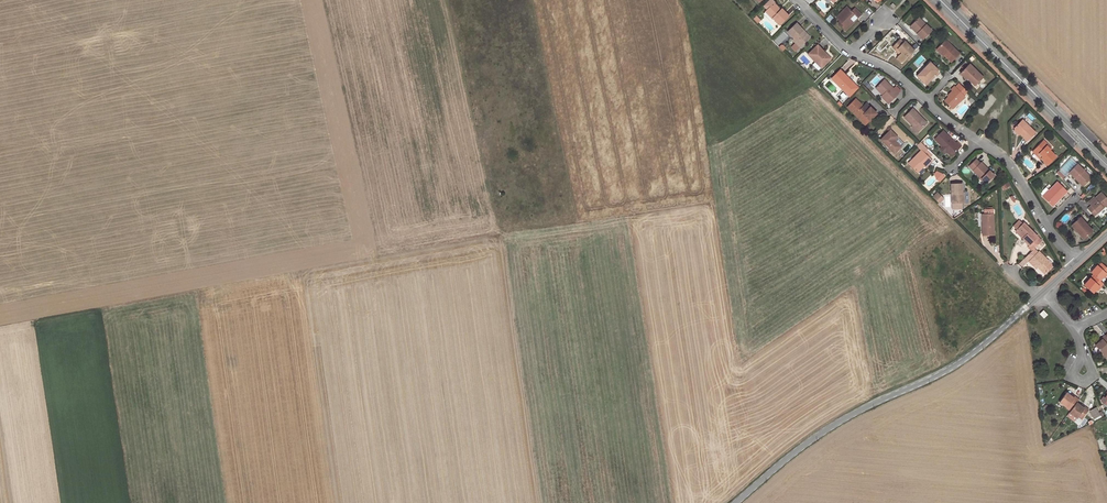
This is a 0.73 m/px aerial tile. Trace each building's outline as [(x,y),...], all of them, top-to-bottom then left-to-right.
[(781,9),(780,10),(773,3),(774,2),(773,0),(769,0),(763,6),(767,9),(770,13),(768,15),(772,18),(778,24),(787,14),(781,9)] [(845,30),(861,15),(854,8),(851,11),(846,7),(836,17),(839,21),(838,23),(845,30)] [(916,33),(922,39),(931,30),(918,18),(910,26),(917,32),(916,33)] [(787,32),(793,38),(792,40),(799,47),(807,38),(803,34),(802,34),(800,32),(802,30),(795,23),(787,32)] [(800,32),(802,34),(803,34),(807,38),(809,37),(802,30),(800,32)] [(902,62),(913,50),(904,41),(903,43),(899,39),(891,47),(895,51),(897,49),(901,53),(896,57),(897,58),(896,58),(900,62),(901,61),(902,62)] [(937,48),(943,55),(950,62),(958,54),(945,40),(937,48)] [(830,58),(817,45),(808,54),(814,61),(815,60),(822,67),(830,58)] [(929,62),(919,72),(921,74),(917,77),(925,85),(938,71),(929,62)] [(981,77),(969,65),(961,72),(967,78),(965,79),(973,87),(981,77)] [(831,78),(843,90),(851,81),(839,70),(831,78)] [(897,93),(883,79),(876,86),(883,93),(882,95),(881,96),(888,103),(897,93)] [(848,96),(857,87),(851,81),(843,90),(848,96)] [(954,87),(953,86),(950,90),(953,92),(944,101),(952,109),(964,97),(963,96),(967,92),(958,83),(954,87)] [(875,88),(882,95),(883,93),(876,86),(875,88)] [(847,107),(861,122),(865,117),(868,121),(875,114),(870,108),(866,111),(862,107),(855,99),(847,107)] [(903,117),(918,131),(926,123),(912,108),(903,117)] [(1020,134),(1027,141),(1035,133),(1022,120),(1014,128),(1015,129),(1020,134)] [(889,130),(880,140),(894,154),(899,148),(894,143),(895,142),(898,139),(889,130)] [(934,139),(941,146),(942,145),(947,151),(946,152),(951,156),(961,146),(956,141),(955,143),(942,131),(934,139)] [(921,150),(908,163),(915,171),(922,164),(924,166),(925,167),(931,161),(923,153),(927,149),(920,141),(916,145),(921,150)] [(1039,154),(1041,156),(1040,158),(1047,165),(1055,157),(1049,150),(1051,148),(1047,144),(1045,146),(1041,142),(1033,150),(1038,155),(1039,154)] [(1038,155),(1033,150),(1032,152),(1039,159),(1040,158),(1041,156),(1039,154),(1038,155)] [(968,166),(979,177),(985,184),(994,176),(981,162),(979,163),(976,159),(968,166)] [(922,164),(915,171),(917,173),(924,166),(922,164)] [(1069,173),(1082,186),(1089,180),(1082,172),(1083,171),(1077,165),(1069,173)] [(936,179),(939,182),(944,176),(941,173),(936,171),(933,174),(936,179)] [(1090,178),(1083,171),(1082,172),(1089,180),(1090,178)] [(1051,206),(1066,192),(1057,183),(1043,197),(1051,206)] [(962,203),(962,193),(961,184),(950,184),(951,204),(962,203)] [(1106,204),(1106,200),(1101,193),(1094,199),(1093,198),(1088,202),(1091,206),(1087,209),(1094,216),(1106,204)] [(943,199),(938,194),(934,198),(939,203),(943,199)] [(993,235),(992,214),(982,215),(983,226),(981,226),(982,236),(993,235)] [(1078,231),(1084,238),(1092,230),(1079,217),(1071,225),(1077,232),(1078,231)] [(1041,244),(1022,226),(1016,233),(1023,239),(1021,241),(1029,248),(1027,250),(1031,254),(1035,250),(1041,244)] [(1023,239),(1016,233),(1014,234),(1021,241),(1023,239)] [(1053,267),(1039,253),(1038,254),(1035,250),(1031,254),(1026,259),(1037,270),(1038,269),(1039,267),(1046,274),(1053,267)] [(1106,273),(1106,274),(1106,268),(1101,263),(1098,266),(1097,265),(1090,272),(1094,275),(1100,280),(1103,277),(1106,273)] [(1038,269),(1045,276),(1046,274),(1039,267),(1038,269)] [(1091,278),(1090,277),(1083,285),(1093,293),(1096,290),(1099,285),(1101,287),(1104,284),(1100,280),(1094,275),(1091,278)] [(1106,350),(1106,337),(1105,335),(1104,334),(1101,337),(1102,339),(1098,342),(1095,345),(1103,354),(1106,350)] [(1066,392),(1059,402),(1067,408),(1070,411),(1076,403),(1079,399),(1075,396),(1074,398),(1070,395),(1066,392)] [(1078,417),(1082,419),(1089,409),(1085,407),(1084,408),(1080,405),(1076,403),(1070,411),(1069,412),(1077,418),(1078,417)] [(1101,416),(1097,408),(1091,411),(1095,419),(1101,416)]
